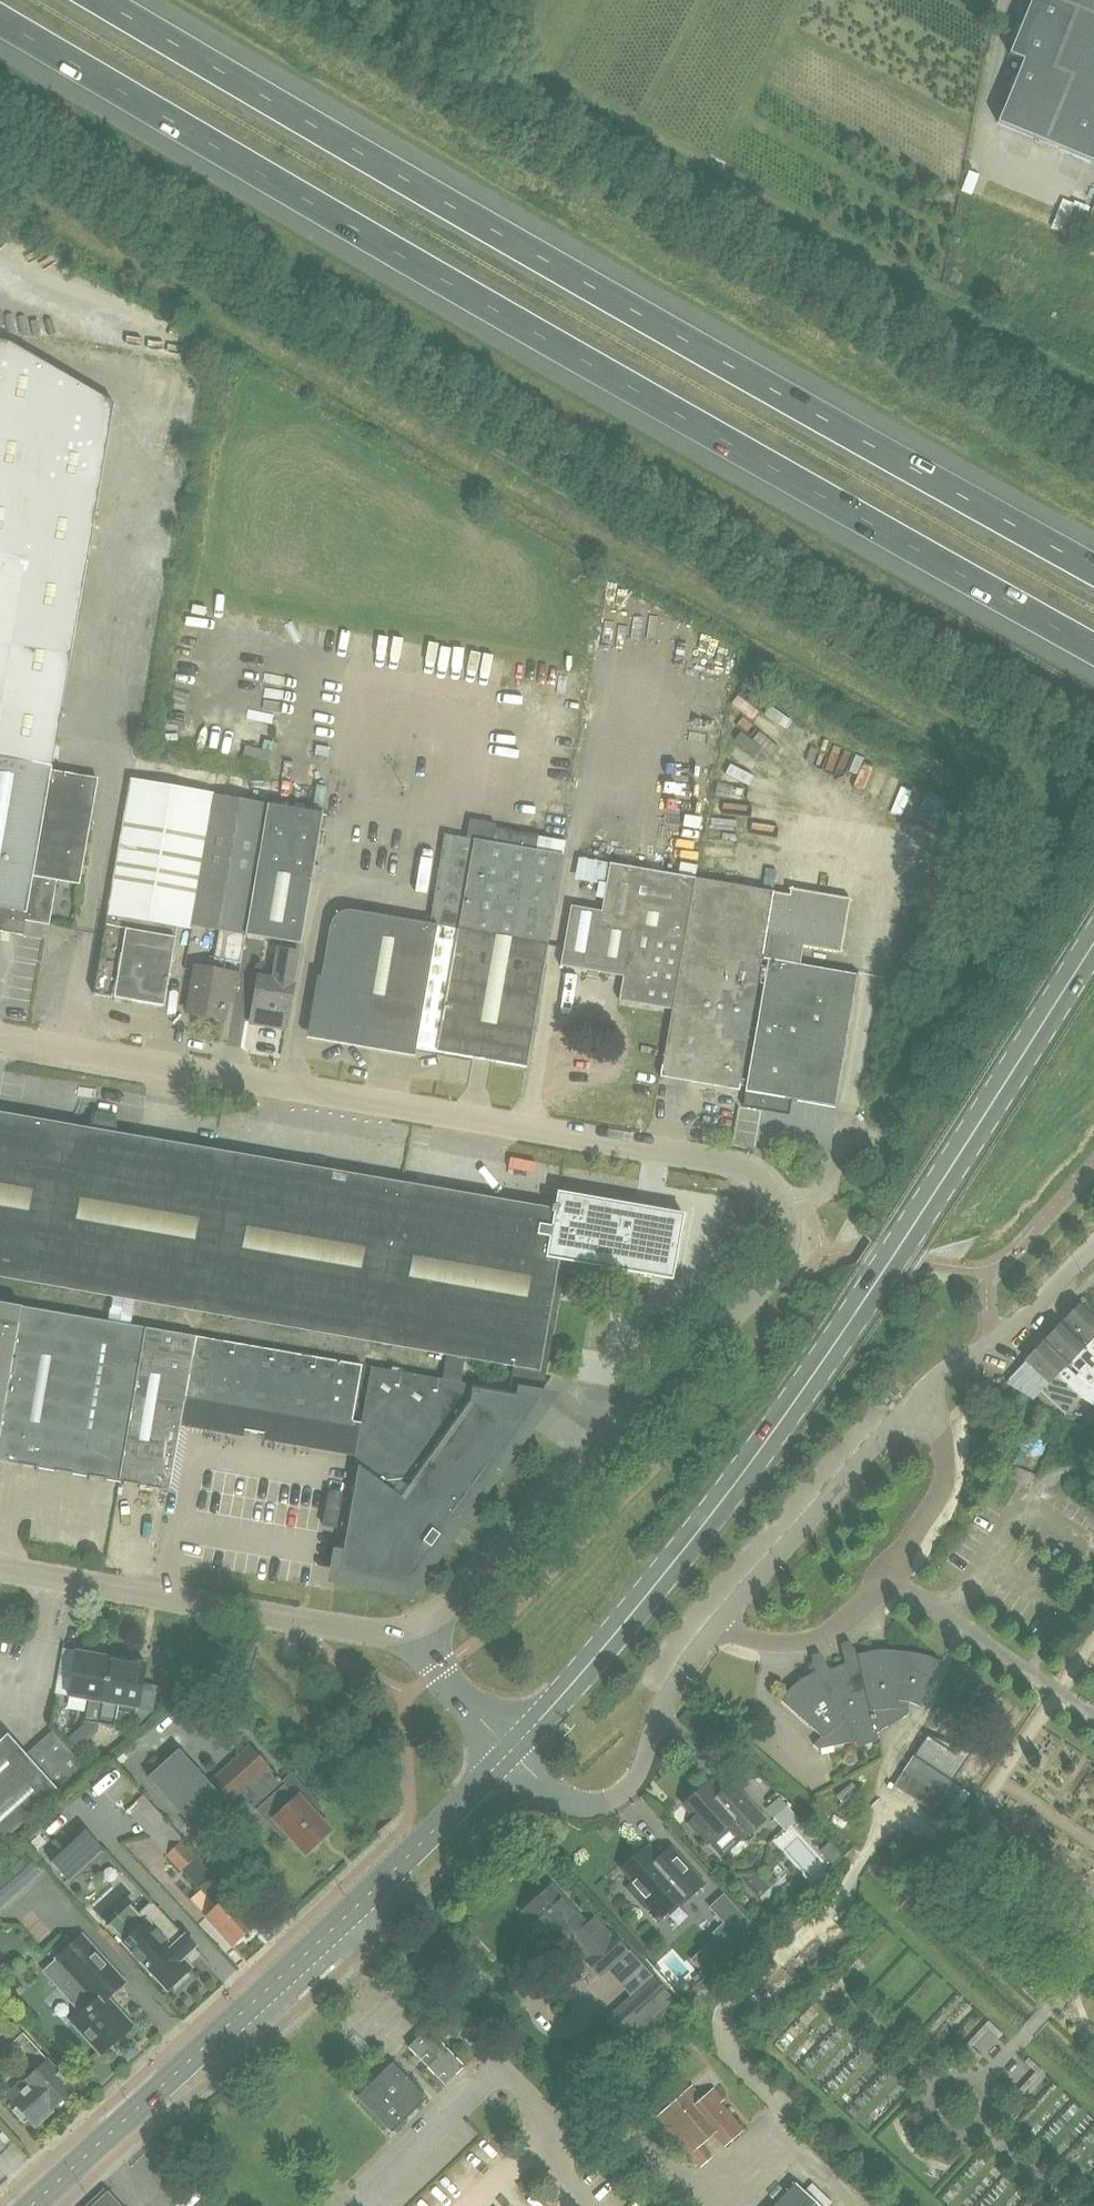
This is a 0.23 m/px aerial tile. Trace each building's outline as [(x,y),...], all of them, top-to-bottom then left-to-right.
[(1010,53),(1024,59),(998,122),(1093,162),(1093,0),(1032,0),(1010,53)] [(1074,205),(1065,202),(1053,230),(1075,239),(1085,213),(1086,213),(1088,207),(1075,202),(1074,205)] [(51,771),(117,404),(12,342),(0,340),(0,901),(5,902),(1,925),(24,930),(26,920),(52,771),(51,771)] [(98,779),(72,775),(52,771),(26,920),(49,925),(57,879),(79,884),(98,779)] [(190,927),(212,796),(131,782),(94,995),(164,1007),(178,925),(190,927)] [(256,871),(267,806),(212,796),(190,927),(219,932),(214,960),(239,965),(244,936),(256,871)] [(244,936),(260,939),(299,945),(322,815),(267,806),(256,871),(244,936)] [(527,1068),(528,1059),(565,843),(495,831),(493,843),(445,835),(429,924),(357,912),(344,912),(342,912),(339,913),(338,913),(337,914),(335,916),(334,917),(333,919),(332,922),(313,1032),(383,1045),(385,1034),(405,1038),(405,1039),(405,1041),(406,1042),(406,1043),(407,1045),(408,1046),(410,1047),(412,1048),(527,1068)] [(571,905),(560,965),(624,976),(619,1000),(672,1009),(695,878),(610,863),(601,911),(571,905)] [(662,1065),(660,1077),(739,1091),(740,1086),(746,1087),(745,1092),(746,1092),(744,1108),(789,1116),(792,1100),(836,1108),(859,974),(796,963),(799,945),(841,953),(850,899),(790,888),(789,895),(773,892),(773,891),(695,878),(672,1009),(662,1065)] [(286,1028),(293,984),(298,954),(280,950),(275,981),(258,978),(251,1022),(286,1028)] [(235,995),(237,986),(239,973),(198,966),(190,1011),(223,1017),(227,993),(235,995)] [(386,1344),(448,1355),(444,1379),(462,1382),(467,1358),(515,1367),(511,1391),(540,1396),(541,1395),(536,1390),(540,1385),(535,1380),(540,1375),(540,1371),(557,1276),(570,1266),(576,1262),(673,1279),(684,1214),(655,1209),(654,1209),(650,1203),(643,1207),(558,1192),(556,1205),(552,1205),(552,1209),(537,1207),(506,1201),(472,1196),(448,1191),(426,1187),(402,1183),(394,1182),(386,1181),(241,1155),(234,1154),(163,1142),(117,1134),(116,1116),(97,1112),(89,1129),(74,1126),(0,1113),(0,1277),(386,1344)] [(22,1306),(0,1302),(0,1430),(22,1306)] [(1064,1321),(1088,1344),(1085,1347),(1093,1356),(1093,1318),(1080,1304),(1064,1321)] [(169,1490),(180,1426),(185,1397),(196,1336),(22,1306),(0,1430),(0,1460),(169,1490)] [(1045,1341),(1079,1373),(1076,1377),(1083,1384),(1093,1390),(1093,1356),(1085,1347),(1061,1324),(1045,1341)] [(181,1419),(180,1426),(356,1456),(357,1450),(361,1427),(352,1426),(363,1365),(197,1336),(187,1397),(185,1397),(181,1419)] [(1042,1344),(1026,1360),(1027,1361),(1050,1383),(1057,1376),(1075,1393),(1083,1398),(1093,1404),(1093,1390),(1083,1384),(1076,1377),(1042,1344)] [(356,1456),(336,1568),(406,1581),(425,1554),(426,1555),(444,1530),(443,1530),(443,1529),(522,1420),(523,1421),(540,1397),(539,1397),(540,1396),(511,1391),(444,1379),(372,1366),(361,1427),(357,1450),(356,1456)] [(343,1493),(329,1491),(323,1526),(337,1528),(343,1493)] [(915,1653),(902,1651),(886,1650),(880,1650),(874,1651),(857,1654),(857,1655),(850,1658),(845,1660),(846,1663),(830,1669),(828,1666),(821,1669),(816,1671),(815,1671),(805,1677),(801,1680),(792,1687),(789,1691),(780,1700),(811,1727),(821,1736),(814,1745),(820,1749),(855,1742),(859,1748),(878,1740),(876,1733),(908,1715),(909,1702),(920,1707),(940,1661),(927,1656),(915,1653)] [(99,1724),(110,1658),(76,1652),(69,1696),(89,1699),(85,1721),(99,1724)] [(110,1658),(99,1724),(115,1727),(119,1704),(137,1707),(129,1720),(138,1723),(155,1710),(159,1686),(143,1683),(147,1664),(110,1658)] [(53,1731),(26,1755),(58,1791),(85,1767),(74,1755),(65,1745),(53,1731)] [(59,1791),(58,1791),(26,1755),(8,1734),(0,1741),(0,1844),(59,1791)] [(269,1768),(250,1747),(210,1783),(179,1749),(148,1777),(198,1833),(241,1794),(269,1768)] [(953,1781),(914,1755),(894,1786),(933,1812),(953,1781)] [(274,1819),(306,1854),(331,1831),(315,1813),(322,1807),(292,1775),(283,1783),(269,1768),(241,1794),(252,1806),(267,1792),(284,1810),(274,1819)] [(733,1783),(721,1794),(710,1781),(685,1804),(697,1816),(688,1824),(699,1836),(704,1836),(704,1842),(707,1844),(723,1830),(735,1830),(743,1839),(765,1819),(733,1783)] [(780,1801),(770,1810),(787,1828),(797,1819),(780,1801)] [(85,1830),(51,1863),(68,1881),(103,1849),(85,1830)] [(829,1842),(819,1851),(831,1865),(842,1856),(829,1842)] [(181,1844),(168,1856),(181,1871),(183,1870),(200,1889),(202,1888),(213,1900),(216,1897),(222,1904),(218,1907),(207,1917),(232,1945),(255,1924),(213,1878),(216,1875),(198,1856),(195,1859),(181,1844)] [(671,1848),(660,1858),(648,1846),(624,1868),(635,1881),(627,1888),(657,1922),(679,1902),(681,1904),(704,1884),(671,1848)] [(0,1864),(0,1908),(40,1871),(19,1847),(0,1864)] [(552,1885),(523,1911),(554,1946),(569,1933),(573,1938),(571,1940),(587,1957),(585,1959),(600,1976),(627,1951),(613,1934),(611,1936),(595,1918),(587,1925),(552,1885)] [(714,1933),(730,1951),(754,1930),(724,1896),(711,1908),(725,1923),(714,1933)] [(184,1936),(152,1901),(137,1915),(140,1918),(119,1938),(132,1952),(131,1953),(132,1954),(133,1953),(141,1961),(140,1962),(141,1963),(142,1962),(168,1989),(171,1986),(175,1991),(192,1976),(187,1971),(191,1968),(190,1967),(202,1955),(194,1947),(196,1946),(195,1945),(194,1946),(185,1937),(187,1936),(186,1935),(184,1936)] [(127,1985),(102,1957),(83,1936),(44,1971),(60,1989),(66,1984),(85,2005),(83,2007),(86,2010),(73,2022),(101,2054),(129,2028),(129,2022),(110,2001),(127,1985)] [(654,1979),(610,2019),(628,2039),(672,1999),(654,1979)] [(2,2032),(12,2023),(14,2021),(0,2005),(0,2034),(2,2032)] [(408,2047),(445,2085),(464,2067),(427,2029),(408,2047)] [(29,2085),(13,2101),(34,2124),(51,2109),(51,2110),(74,2089),(23,2033),(22,2034),(12,2044),(31,2064),(34,2061),(40,2068),(25,2081),(29,2085)] [(393,2062),(357,2097),(392,2133),(428,2098),(393,2062)] [(659,2116),(703,2166),(712,2158),(701,2144),(714,2133),(720,2139),(721,2138),(727,2145),(744,2130),(721,2104),(724,2101),(714,2089),(703,2098),(692,2087),(659,2116)] [(775,2205),(819,2205),(796,2184),(775,2205)] [(108,2194),(95,2205),(120,2205),(108,2194)]
